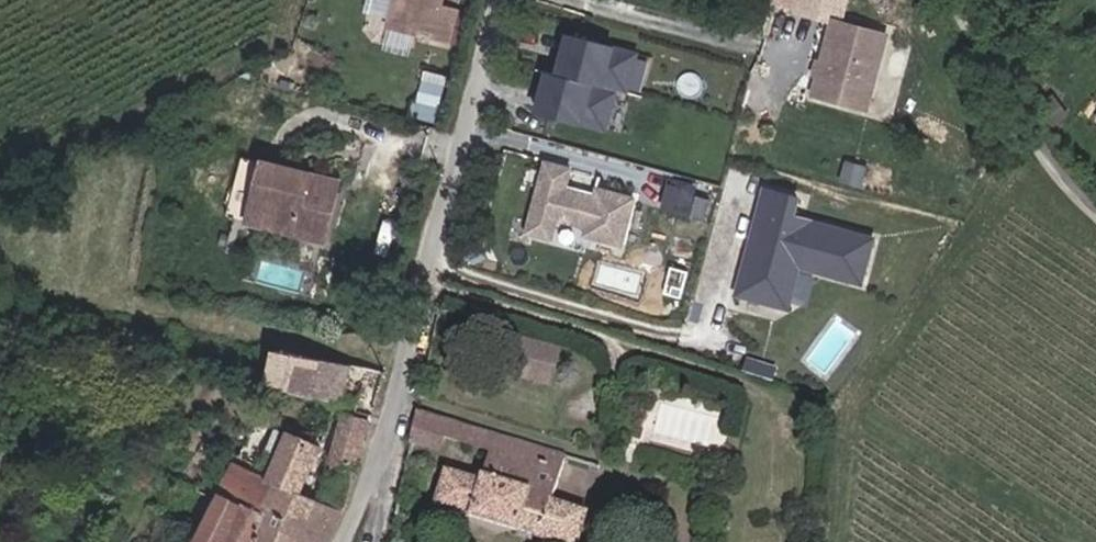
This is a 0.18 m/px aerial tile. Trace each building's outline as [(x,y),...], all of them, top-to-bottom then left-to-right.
[(369,11),(388,16),(392,0),(372,0),(369,11)] [(388,16),(386,28),(415,35),(416,30),(431,33),(430,39),(447,43),(447,42),(443,35),(445,29),(451,25),(455,8),(439,4),(440,0),(392,0),(388,16)] [(770,7),(840,28),(848,0),(772,0),(770,7)] [(889,32),(832,17),(810,98),(867,113),(889,32)] [(639,51),(561,32),(550,74),(618,91),(627,93),(628,89),(639,92),(647,60),(638,58),(639,51)] [(618,91),(537,72),(527,116),(608,135),(618,91)] [(440,116),(413,108),(409,121),(436,129),(440,116)] [(274,162),(253,156),(237,216),(258,221),(274,162)] [(572,167),(541,159),(522,233),(556,241),(560,225),(581,230),(579,238),(621,248),(634,197),(596,188),(594,194),(567,187),(572,167)] [(350,182),(274,162),(258,221),(334,241),(350,182)] [(673,180),(666,205),(705,216),(712,191),(673,180)] [(798,197),(760,188),(733,296),(792,310),(801,274),(863,289),(876,236),(793,216),(798,197)] [(565,350),(523,339),(514,370),(556,382),(565,350)] [(346,401),(355,363),(282,346),(273,384),(346,401)] [(355,380),(378,387),(383,370),(360,363),(355,380)] [(556,447),(490,427),(418,406),(410,434),(438,443),(442,431),(485,444),(476,471),(469,469),(468,474),(441,466),(431,501),(572,541),(583,505),(557,498),(560,490),(545,486),(556,447)] [(361,464),(375,423),(350,414),(336,456),(361,464)] [(216,495),(265,516),(254,541),(327,541),(340,513),(297,492),(317,450),(283,434),(262,477),(230,462),(216,495)] [(265,516),(216,495),(196,541),(254,541),(265,516)]
